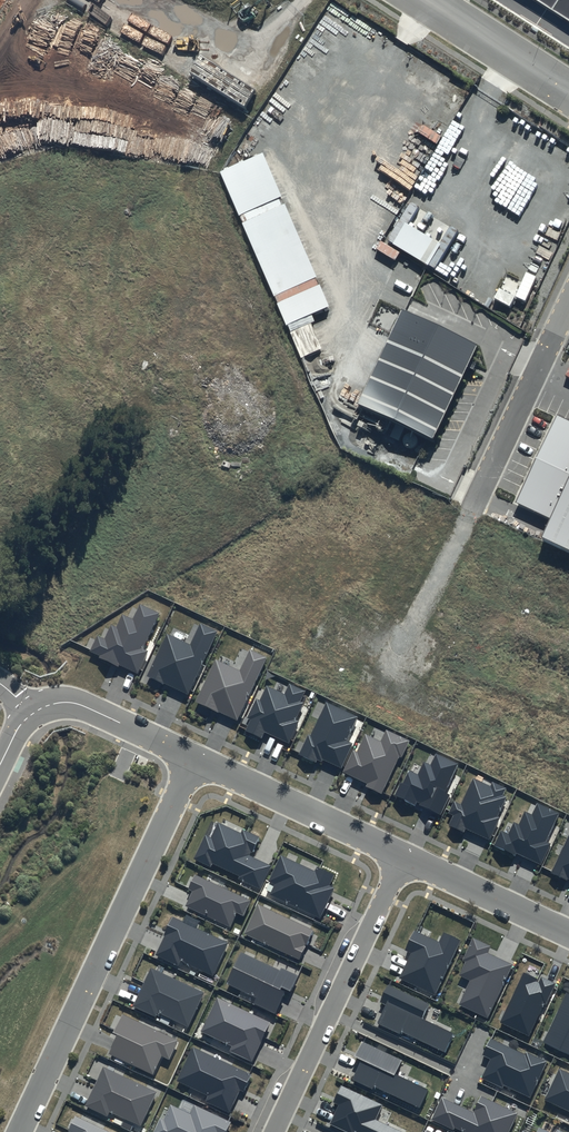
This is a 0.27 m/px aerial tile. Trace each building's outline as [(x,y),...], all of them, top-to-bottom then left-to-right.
[(568,17),(568,0),(542,0),(568,17)] [(330,306),(263,153),(219,171),(286,325),(330,306)] [(483,352),(409,318),(365,413),(438,447),(483,352)] [(563,419),(520,510),(557,528),(549,544),(568,553),(568,422),(563,419)] [(143,649),(160,613),(139,603),(132,619),(122,614),(116,627),(111,625),(104,638),(97,635),(90,651),(99,656),(99,657),(119,666),(120,665),(138,673),(148,651),(143,649)] [(188,694),(218,631),(200,622),(190,644),(167,633),(146,676),(164,685),(164,683),(188,694)] [(237,721),(267,657),(249,649),(239,671),(216,660),(196,703),(213,711),(214,710),(237,721)] [(249,720),(244,731),(261,738),(264,732),(289,743),(299,720),(295,719),(303,703),(300,701),(305,691),(289,684),(284,694),(266,686),(260,700),(256,698),(247,718),(249,720)] [(357,717),(326,703),(311,736),(308,735),(300,754),(316,762),(317,760),(323,762),(323,760),(341,769),(353,743),(347,740),(357,717)] [(410,740),(386,729),(380,741),(365,734),(357,752),(352,750),(342,772),(367,784),(366,786),(381,794),(399,756),(402,758),(410,740)] [(400,782),(394,795),(415,805),(416,803),(441,815),(451,794),(445,792),(458,764),(436,754),(430,765),(424,762),(418,775),(409,771),(403,784),(400,782)] [(454,801),(448,813),(454,815),(449,825),(463,831),(465,828),(490,839),(500,817),(498,816),(507,797),(503,795),(507,788),(493,781),(490,786),(473,778),(460,804),(454,801)] [(559,813),(537,803),(532,814),(524,810),(518,823),(513,821),(508,833),(501,830),(494,845),(515,855),(516,852),(541,864),(550,844),(546,842),(559,813)] [(240,833),(218,822),(211,837),(204,834),(193,859),(211,867),(212,863),(241,876),(239,879),(261,889),(271,865),(251,856),(260,837),(242,829),(240,833)] [(551,873),(567,880),(568,879),(568,834),(551,873)] [(314,871),(281,856),(269,881),(275,884),(270,895),(320,918),(334,887),(330,885),(335,875),(316,866),(314,871)] [(251,900),(195,874),(187,889),(192,892),(186,906),(230,927),(237,913),(244,916),(251,900)] [(313,930),(258,904),(244,934),(299,960),(313,930)] [(229,942),(173,916),(155,955),(178,966),(181,960),(213,976),(229,942)] [(435,994),(460,940),(444,932),(439,942),(414,930),(405,950),(411,953),(399,978),(435,994)] [(491,946),(473,937),(462,960),(466,962),(460,975),(470,980),(459,1005),(487,1019),(513,964),(488,953),(491,946)] [(280,970),(241,952),(227,983),(258,997),(255,1004),(275,1013),(286,990),(291,992),(299,975),(281,967),(280,970)] [(205,992),(151,967),(133,1006),(156,1017),(158,1013),(188,1027),(205,992)] [(546,1004),(556,983),(541,976),(540,979),(523,971),(499,1023),(529,1037),(545,1003),(546,1004)] [(428,1005),(387,985),(380,1001),(386,1004),(377,1024),(399,1034),(400,1031),(445,1052),(454,1034),(421,1018),(428,1005)] [(566,991),(542,1042),(568,1054),(568,993),(566,991)] [(271,1022),(217,997),(201,1031),(232,1046),(229,1051),(252,1062),(271,1022)] [(178,1040),(122,1014),(113,1033),(118,1035),(108,1054),(153,1075),(162,1056),(169,1059),(178,1040)] [(525,1054),(491,1038),(483,1055),(491,1059),(482,1078),(502,1088),(504,1085),(530,1098),(547,1062),(526,1052),(525,1054)] [(401,1060),(361,1041),(354,1057),(360,1060),(351,1079),(373,1089),(374,1086),(419,1108),(428,1089),(395,1074),(401,1060)] [(252,1075),(192,1047),(176,1081),(208,1096),(205,1102),(229,1113),(240,1090),(244,1092),(252,1075)] [(156,1091),(103,1066),(84,1105),(107,1116),(110,1111),(140,1126),(156,1091)] [(559,1067),(544,1100),(568,1111),(568,1072),(559,1067)] [(341,1086),(333,1102),(340,1105),(331,1125),(346,1131),(353,1131),(354,1131),(401,1131),(374,1119),(381,1106),(341,1086)] [(481,1096),(473,1113),(441,1098),(431,1119),(454,1130),(455,1127),(464,1131),(508,1131),(517,1113),(481,1096)] [(194,1104),(190,1113),(170,1104),(163,1119),(160,1118),(153,1131),(227,1131),(232,1122),(194,1104)] [(75,1116),(68,1131),(110,1131),(75,1116)]
